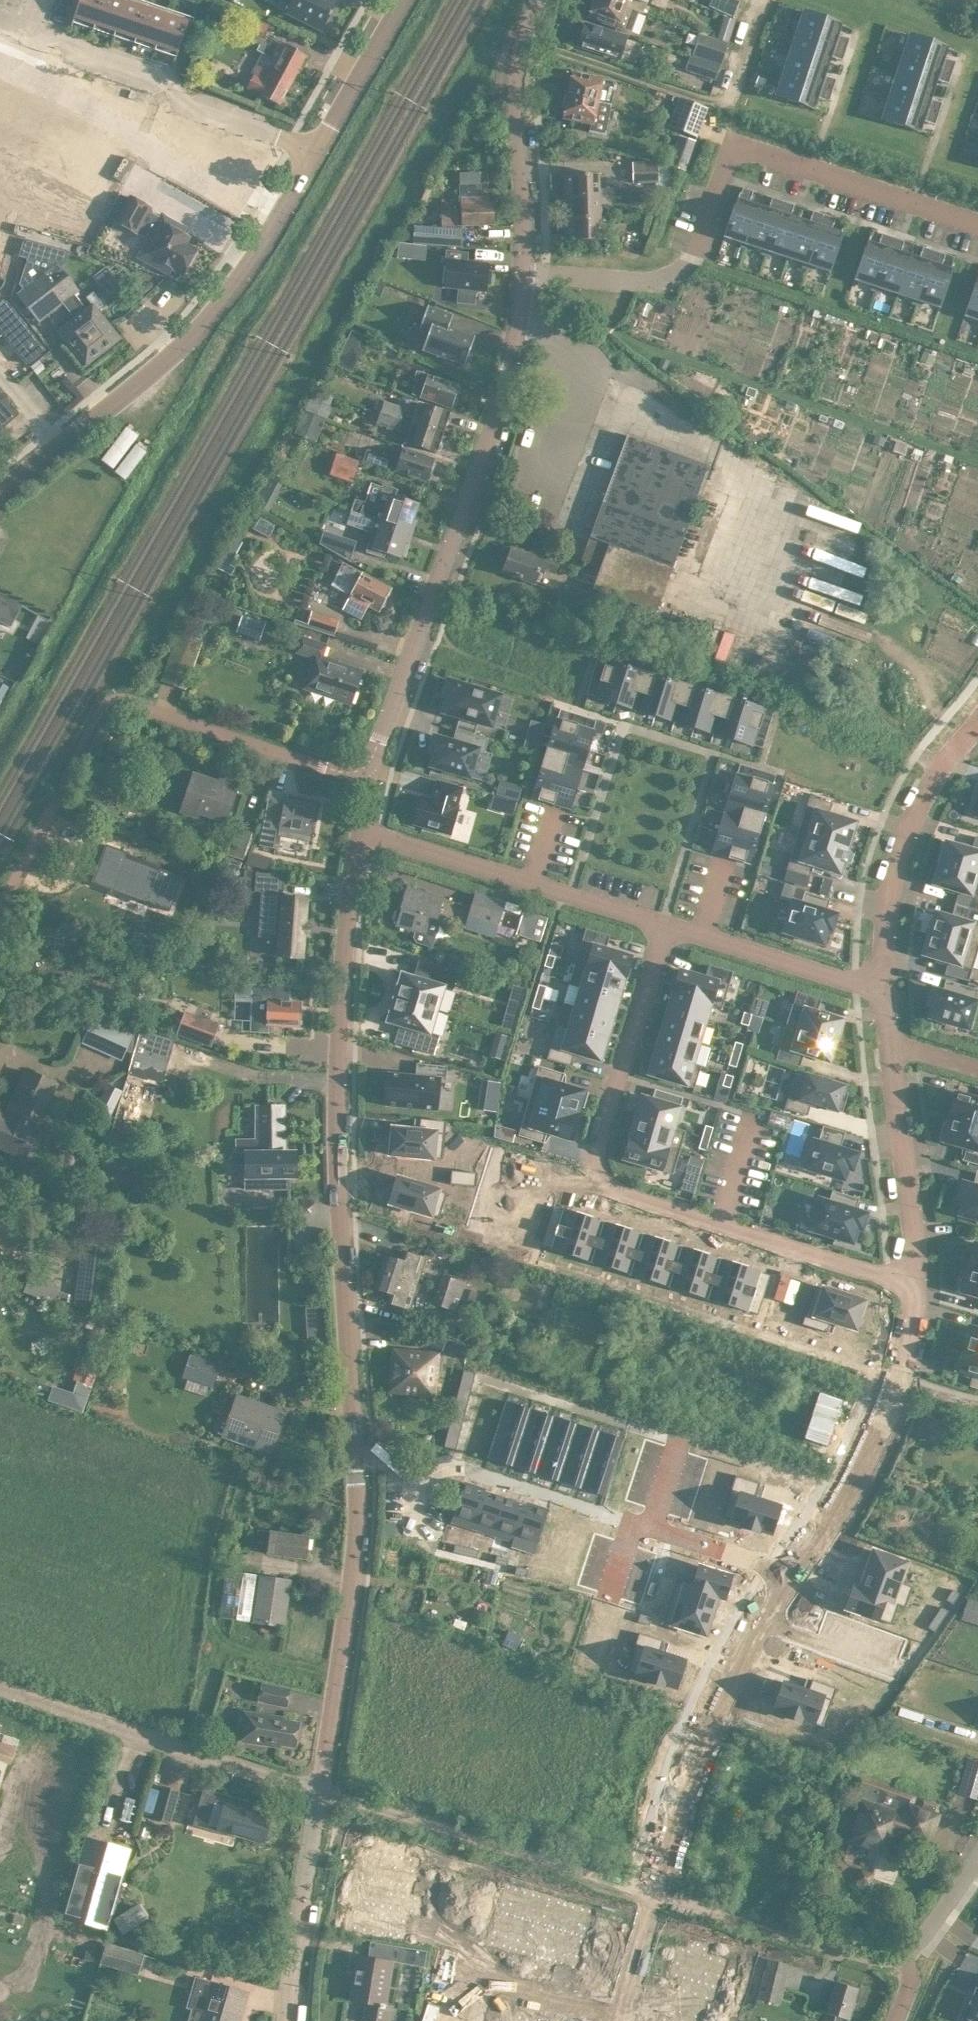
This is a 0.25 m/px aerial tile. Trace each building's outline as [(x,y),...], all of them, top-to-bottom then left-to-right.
[(70,19),(173,55),(181,33),(187,35),(192,17),(143,0),(76,0),(70,19)] [(260,51),(250,71),(253,72),(245,86),(277,102),(303,53),(277,39),(276,40),(263,33),(267,26),(268,22),(216,0),(211,0),(204,16),(232,28),(234,24),(253,32),(249,39),(258,43),(255,48),(260,51)] [(275,8),(283,12),(319,30),(334,0),(279,0),(275,8)] [(624,6),(608,0),(590,0),(589,1),(591,2),(587,15),(616,26),(616,27),(629,32),(637,11),(624,6)] [(624,6),(637,11),(639,12),(644,0),(608,0),(624,6)] [(737,0),(709,0),(707,3),(731,14),(737,0)] [(791,24),(789,29),(845,48),(848,36),(837,32),(840,24),(845,26),(846,24),(802,10),(797,26),(791,24)] [(268,22),(267,26),(274,29),(277,24),(268,20),(268,22)] [(578,33),(576,40),(577,43),(577,44),(607,54),(607,53),(619,57),(625,36),(614,32),(614,31),(584,22),(581,32),(578,33)] [(730,28),(719,24),(716,36),(727,39),(730,28)] [(794,35),(788,52),(826,64),(829,55),(841,59),(845,48),(789,29),(788,33),(794,35)] [(897,47),(895,53),(951,71),(954,59),(943,55),(946,47),(951,49),(952,47),(908,33),(903,49),(897,47)] [(702,58),(722,65),(730,44),(710,37),(702,58)] [(777,66),(776,70),(777,71),(831,88),(835,77),(823,73),(826,64),(788,52),(783,68),(777,66)] [(894,75),(932,87),(935,78),(947,82),(951,71),(895,53),(894,56),(900,58),(894,75)] [(689,70),(714,79),(719,64),(694,56),(689,70)] [(780,77),(774,93),(818,108),(819,107),(813,105),(816,96),(827,100),(831,88),(777,71),(776,70),(774,75),(780,77)] [(566,81),(563,93),(611,103),(614,89),(612,89),(614,80),(602,78),(602,77),(571,71),(569,82),(566,81)] [(882,94),(937,112),(941,100),(929,97),(932,87),(894,75),(889,91),(883,89),(882,94)] [(172,101),(183,106),(188,97),(177,92),(172,101)] [(611,103),(563,93),(561,105),(564,106),(562,116),(591,122),(590,129),(589,128),(588,130),(605,133),(611,103)] [(933,123),(937,112),(882,94),(880,98),(886,100),(881,116),(924,131),(925,130),(919,128),(922,119),(933,123)] [(676,126),(695,133),(704,109),(684,102),(676,126)] [(3,160),(17,119),(0,113),(0,159),(3,160)] [(17,119),(3,160),(25,167),(21,177),(34,182),(42,159),(30,155),(40,127),(17,119)] [(673,148),(668,163),(672,164),(681,167),(683,168),(694,140),(682,135),(677,150),(673,148)] [(78,140),(63,183),(90,192),(85,207),(99,212),(115,167),(102,163),(106,151),(97,148),(97,147),(78,140)] [(656,180),(656,160),(632,161),(632,181),(656,180)] [(613,186),(598,187),(598,173),(561,174),(562,196),(599,195),(613,194),(613,186)] [(459,207),(439,208),(440,225),(460,224),(492,223),(491,201),(487,201),(487,195),(480,195),(479,183),(458,184),(458,196),(459,207)] [(739,245),(743,247),(757,203),(748,201),(752,189),(741,186),(739,191),(738,190),(723,234),(740,240),(739,245)] [(135,231),(146,237),(139,249),(146,253),(142,259),(166,272),(170,266),(181,272),(195,248),(183,242),(187,236),(180,232),(182,229),(177,226),(179,223),(160,212),(156,219),(150,216),(148,206),(128,195),(126,198),(117,193),(105,214),(114,219),(114,220),(135,232),(135,231)] [(613,194),(599,195),(562,196),(563,217),(599,216),(599,202),(613,202),(613,194)] [(757,203),(745,242),(761,247),(759,252),(763,253),(781,199),(770,195),(766,207),(757,203)] [(793,203),(781,199),(763,253),(768,255),(770,250),(786,255),(798,217),(789,214),(793,203)] [(808,220),(798,217),(786,255),(802,260),(800,266),(805,267),(822,212),(811,209),(808,220)] [(834,216),(822,212),(805,267),(810,269),(811,263),(828,269),(842,225),(841,224),(839,230),(830,227),(834,216)] [(599,216),(563,217),(563,239),(600,238),(607,238),(607,243),(615,242),(614,237),(614,229),(600,229),(599,216)] [(440,226),(412,224),(411,234),(411,242),(460,245),(461,237),(461,228),(440,226)] [(869,288),(873,290),(891,235),(880,231),(876,243),(868,240),(870,234),(868,234),(854,277),(871,283),(869,288)] [(891,235),(873,290),(878,291),(880,286),(896,291),(908,253),(899,250),(903,238),(891,235)] [(15,293),(37,320),(61,301),(72,293),(77,289),(58,265),(65,260),(67,252),(23,238),(19,250),(18,254),(51,265),(47,268),(24,260),(18,282),(22,287),(15,293)] [(397,242),(396,257),(409,258),(410,243),(397,242)] [(908,253),(896,291),(912,296),(910,302),(915,303),(915,302),(932,248),(921,245),(917,256),(908,253)] [(944,252),(932,248),(915,303),(919,305),(921,299),(938,305),(952,261),(951,261),(949,266),(940,264),(944,252)] [(487,268),(488,262),(465,259),(466,251),(445,249),(441,285),(457,286),(455,300),(473,303),(475,289),(484,290),(485,283),(489,283),(491,269),(487,268)] [(964,313),(977,318),(977,276),(977,275),(977,270),(964,313)] [(375,278),(370,289),(380,293),(384,281),(375,278)] [(57,330),(84,364),(118,337),(91,303),(84,308),(72,293),(61,301),(74,316),(57,330)] [(0,305),(0,331),(15,350),(0,362),(0,363),(8,373),(24,361),(25,362),(42,348),(5,301),(0,305)] [(421,348),(464,363),(473,336),(447,327),(451,314),(426,305),(418,327),(428,331),(421,348)] [(334,360),(351,368),(362,346),(359,345),(363,336),(350,329),(334,360)] [(876,333),(869,330),(866,337),(874,339),(876,333)] [(893,344),(884,340),(881,347),(890,351),(893,344)] [(918,360),(929,363),(931,356),(921,352),(918,360)] [(656,364),(663,368),(667,359),(660,356),(656,364)] [(38,359),(29,366),(35,373),(44,366),(38,359)] [(410,392),(418,395),(449,406),(449,404),(453,402),(455,396),(454,392),(457,383),(441,378),(415,369),(413,374),(415,378),(410,392)] [(753,388),(745,385),(743,393),(751,396),(753,388)] [(0,394),(0,425),(15,412),(0,394)] [(373,397),(370,407),(441,431),(443,426),(446,424),(448,417),(447,414),(448,411),(415,402),(413,409),(373,397)] [(330,407),(308,398),(304,409),(326,417),(330,407)] [(441,431),(370,407),(367,417),(375,420),(375,422),(406,432),(403,441),(434,451),(435,449),(438,447),(440,441),(439,437),(441,431)] [(314,441),(323,419),(303,410),(294,432),(314,441)] [(708,464),(625,433),(588,535),(607,542),(598,566),(591,587),(654,610),(708,464)] [(881,444),(884,437),(874,433),(872,441),(881,444)] [(393,470),(394,469),(424,479),(427,471),(430,469),(432,462),(431,459),(432,457),(401,446),(397,458),(365,448),(361,459),(393,470)] [(328,474),(351,481),(357,459),(335,452),(328,474)] [(265,474),(259,485),(271,491),(276,480),(265,474)] [(370,482),(359,513),(408,530),(416,503),(393,495),(395,489),(381,484),(380,486),(370,482)] [(408,530),(359,513),(355,524),(371,530),(364,550),(383,556),(384,551),(399,556),(408,530)] [(349,559),(355,539),(323,529),(319,541),(349,559)] [(598,566),(607,542),(588,535),(579,559),(598,566)] [(240,540),(232,536),(215,566),(228,574),(233,566),(228,563),(240,540)] [(501,571),(533,583),(539,567),(553,573),(559,557),(529,547),(527,551),(510,545),(501,571)] [(389,585),(341,559),(329,584),(348,594),(341,608),(357,618),(365,603),(376,609),(389,585)] [(21,603),(0,592),(0,620),(9,625),(21,603)] [(305,622),(332,631),(336,619),(309,610),(305,622)] [(36,613),(31,624),(43,630),(48,619),(36,613)] [(263,622),(241,614),(237,627),(248,630),(247,633),(258,637),(263,622)] [(295,650),(314,657),(305,682),(320,687),(319,691),(349,701),(360,670),(329,659),(330,657),(321,654),(325,643),(300,635),(295,650)] [(596,650),(595,655),(596,656),(604,658),(606,652),(596,649),(596,650)] [(593,665),(602,668),(605,659),(604,658),(596,656),(593,665)] [(594,695),(594,696),(600,698),(601,693),(615,697),(626,663),(606,657),(605,659),(602,668),(600,677),(597,685),(594,695)] [(626,663),(615,697),(629,701),(628,707),(633,708),(645,669),(626,663)] [(590,674),(600,677),(602,668),(593,665),(590,674)] [(664,675),(645,669),(633,708),(639,710),(641,705),(654,709),(664,675)] [(588,683),(597,685),(600,677),(590,674),(588,683)] [(684,681),(664,675),(654,709),(668,713),(667,719),(672,720),(684,681)] [(446,678),(441,694),(446,695),(442,710),(458,715),(454,727),(472,733),(476,721),(489,725),(498,694),(446,678)] [(703,687),(684,681),(672,720),(678,722),(680,717),(693,721),(703,687)] [(585,692),(594,695),(597,685),(588,683),(585,692)] [(723,693),(703,687),(693,721),(707,725),(706,730),(711,732),(723,693)] [(743,699),(723,693),(711,732),(717,734),(719,729),(732,733),(743,699)] [(763,705),(743,699),(732,733),(746,737),(745,742),(751,744),(752,743),(754,734),(757,725),(760,716),(763,707),(763,705)] [(557,707),(554,716),(563,719),(566,709),(557,707)] [(763,707),(760,716),(769,718),(772,709),(763,707)] [(566,709),(563,719),(573,721),(576,712),(566,709)] [(585,715),(576,712),(573,721),(582,724),(585,715)] [(552,715),(546,736),(582,746),(586,732),(591,734),(593,728),(592,727),(582,724),(573,721),(563,719),(554,716),(552,715)] [(594,718),(585,715),(582,724),(592,727),(594,718)] [(760,716),(757,725),(766,727),(769,718),(760,716)] [(757,725),(754,734),(764,736),(766,727),(757,725)] [(433,734),(428,750),(433,751),(429,764),(468,775),(468,774),(481,778),(490,750),(484,748),(487,737),(472,733),(454,727),(451,739),(433,734)] [(754,734),(752,743),(761,746),(764,736),(754,734)] [(540,755),(581,767),(583,762),(578,760),(582,746),(546,736),(540,755)] [(534,775),(570,785),(574,772),(579,773),(581,767),(540,755),(534,775)] [(738,762),(736,771),(745,774),(748,765),(738,762)] [(748,765),(745,774),(754,777),(757,767),(748,765)] [(757,767),(754,777),(764,780),(767,770),(757,767)] [(767,770),(764,780),(773,782),(776,773),(767,770)] [(198,813),(224,821),(238,779),(219,773),(217,779),(192,771),(179,811),(196,817),(198,813)] [(736,771),(734,771),(732,777),(737,778),(733,792),(769,803),(775,783),(773,782),(764,780),(754,777),(745,774),(736,771)] [(534,775),(528,795),(569,807),(571,801),(566,799),(570,785),(534,775)] [(455,805),(460,786),(435,779),(430,798),(419,794),(411,822),(450,833),(457,805),(455,805)] [(509,783),(505,796),(515,799),(519,786),(509,783)] [(260,824),(257,844),(274,847),(276,834),(306,839),(307,834),(312,803),(283,798),(284,792),(267,789),(260,824)] [(769,803),(733,792),(729,806),(724,805),(722,810),(763,823),(769,803)] [(808,794),(796,830),(845,846),(853,821),(827,813),(831,801),(808,794)] [(515,800),(504,796),(501,806),(512,809),(515,800)] [(763,823),(722,810),(720,816),(726,818),(721,832),(757,842),(763,823)] [(235,822),(225,852),(242,857),(251,827),(235,822)] [(845,846),(796,830),(785,867),(808,874),(812,863),(838,871),(845,846)] [(757,842),(721,832),(717,845),(712,844),(710,850),(751,862),(757,842)] [(973,834),(970,847),(944,839),(938,860),(976,872),(977,872),(977,836),(973,834)] [(144,900),(145,901),(168,909),(181,875),(158,866),(157,866),(155,869),(122,857),(124,851),(125,850),(104,842),(89,881),(109,888),(110,884),(145,897),(144,900)] [(258,863),(261,852),(249,848),(246,860),(258,863)] [(977,907),(977,872),(976,872),(938,860),(931,882),(957,890),(953,902),(963,905),(977,909),(977,907)] [(243,868),(242,875),(219,873),(218,888),(250,890),(251,876),(251,869),(243,868)] [(254,871),(253,891),(262,892),(279,893),(281,893),(282,873),(254,871)] [(782,882),(778,895),(791,900),(782,930),(820,941),(825,926),(830,928),(834,912),(825,909),(828,897),(803,890),(803,888),(782,882)] [(392,918),(395,919),(394,923),(414,929),(412,934),(416,940),(430,945),(438,918),(435,917),(442,896),(405,884),(398,906),(399,906),(398,909),(395,909),(392,918)] [(504,900),(473,890),(466,913),(496,923),(504,900)] [(304,921),(306,898),(278,896),(278,901),(270,900),(269,915),(263,914),(261,929),(261,934),(277,936),(276,953),(301,955),(303,933),(306,933),(307,921),(304,921)] [(506,900),(504,907),(518,912),(520,905),(506,900)] [(934,910),(927,932),(977,946),(977,942),(977,909),(963,905),(959,917),(934,910)] [(522,909),(516,931),(537,937),(543,916),(522,909)] [(630,954),(604,946),(608,934),(584,926),(574,961),(623,975),(630,954)] [(967,979),(977,946),(927,932),(921,953),(946,960),(943,972),(967,979)] [(553,955),(546,952),(542,964),(550,966),(553,955)] [(396,982),(391,996),(436,1009),(443,985),(451,988),(456,971),(421,960),(417,976),(401,971),(399,970),(399,972),(396,982)] [(623,975),(574,961),(567,982),(579,986),(579,985),(617,996),(623,975)] [(703,975),(678,967),(672,989),(710,1000),(709,1001),(721,1004),(731,969),(707,962),(703,975)] [(976,987),(944,977),(940,989),(931,986),(926,1002),(931,1004),(927,1015),(966,1026),(974,999),(973,999),(976,987)] [(297,1024),(297,1022),(298,1022),(299,1011),(298,1011),(298,1001),(288,1000),(289,984),(250,982),(248,1030),(267,1031),(267,1023),(297,1024)] [(545,985),(537,982),(534,994),(541,996),(545,985)] [(617,996),(579,985),(579,986),(573,1005),(611,1017),(617,996)] [(710,1000),(672,989),(665,1010),(703,1021),(709,1001),(710,1000)] [(834,1038),(841,1017),(815,1009),(819,997),(795,989),(785,1023),(834,1038)] [(541,996),(534,994),(530,1005),(538,1008),(541,996)] [(436,1009),(391,996),(388,1008),(385,1019),(384,1020),(386,1021),(386,1020),(402,1025),(397,1041),(432,1051),(437,1035),(429,1033),(436,1009)] [(611,1017),(573,1005),(562,1001),(555,1023),(567,1027),(567,1026),(605,1037),(611,1017)] [(175,1031),(209,1044),(217,1023),(183,1010),(175,1031)] [(504,1010),(500,1025),(514,1028),(518,1014),(504,1010)] [(703,1021),(665,1010),(659,1030),(697,1041),(703,1021)] [(750,1012),(742,1010),(739,1021),(747,1024),(750,1012)] [(128,1032),(91,1015),(79,1041),(116,1058),(128,1032)] [(827,1060),(834,1038),(785,1023),(774,1057),(798,1065),(802,1052),(827,1060)] [(605,1037),(567,1026),(567,1027),(561,1047),(549,1044),(545,1057),(569,1064),(573,1051),(598,1059),(605,1037)] [(172,1038),(139,1027),(132,1052),(164,1062),(172,1038)] [(697,1041),(659,1030),(653,1051),(691,1062),(691,1061),(697,1041)] [(494,1031),(492,1039),(508,1043),(510,1036),(494,1031)] [(543,1041),(533,1038),(529,1051),(539,1054),(543,1041)] [(741,1042),(734,1040),(730,1051),(738,1054),(741,1042)] [(691,1062),(653,1051),(647,1072),(685,1084),(693,1086),(699,1064),(691,1061),(691,1062)] [(738,1054),(730,1051),(727,1063),(734,1065),(738,1054)] [(414,1074),(385,1071),(382,1103),(436,1108),(439,1078),(444,1078),(445,1064),(415,1061),(414,1074)] [(563,1072),(537,1064),(527,1099),(577,1114),(577,1113),(575,1112),(578,1103),(581,1104),(585,1091),(559,1083),(562,1073),(563,1073),(563,1072)] [(841,1090),(843,1083),(794,1068),(783,1106),(806,1113),(809,1101),(836,1109),(836,1108),(840,1109),(845,1091),(841,1090)] [(24,1157),(37,1129),(35,1128),(50,1096),(48,1095),(52,1087),(54,1088),(56,1084),(24,1069),(3,1112),(0,1111),(0,1145),(24,1157)] [(732,1074),(724,1072),(721,1083),(728,1086),(732,1074)] [(486,1077),(484,1089),(496,1091),(498,1079),(486,1077)] [(678,1105),(641,1093),(634,1115),(672,1126),(672,1125),(678,1105)] [(977,1102),(952,1094),(946,1114),(977,1123),(977,1100),(977,1102)] [(105,1097),(99,1111),(108,1115),(114,1102),(105,1097)] [(570,1137),(577,1114),(527,1099),(517,1134),(542,1141),(543,1140),(542,1139),(545,1129),(570,1137)] [(264,1187),(286,1187),(286,1175),(294,1175),(294,1172),(296,1171),(296,1163),(294,1161),(294,1150),(283,1150),(283,1104),(253,1104),(253,1136),(234,1137),(234,1150),(230,1150),(230,1163),(242,1163),(243,1184),(243,1187),(264,1187)] [(946,1114),(946,1115),(948,1115),(945,1128),(941,1127),(939,1137),(965,1145),(962,1157),(961,1157),(960,1158),(977,1163),(977,1123),(946,1114)] [(672,1126),(634,1115),(628,1136),(677,1151),(684,1129),(672,1125),(672,1126)] [(386,1136),(385,1152),(442,1158),(446,1119),(420,1116),(418,1128),(392,1125),(391,1137),(386,1136)] [(711,1125),(704,1123),(700,1135),(708,1137),(711,1125)] [(838,1147),(843,1130),(821,1123),(816,1140),(812,1138),(804,1166),(842,1178),(846,1166),(850,1168),(855,1152),(838,1147)] [(708,1137),(700,1135),(697,1146),(705,1148),(708,1137)] [(677,1151),(628,1136),(622,1157),(671,1172),(677,1151)] [(702,1158),(694,1156),(691,1167),(698,1169),(702,1158)] [(451,1168),(450,1182),(476,1185),(477,1171),(451,1168)] [(389,1184),(384,1200),(439,1217),(447,1191),(397,1175),(393,1186),(389,1184)] [(961,1180),(957,1196),(961,1197),(957,1212),(977,1218),(977,1185),(961,1180)] [(231,1198),(213,1198),(213,1205),(231,1205),(231,1210),(264,1210),(264,1187),(243,1187),(243,1184),(231,1184),(231,1198)] [(827,1200),(817,1197),(807,1227),(851,1241),(855,1226),(860,1227),(865,1212),(854,1208),(857,1196),(831,1188),(827,1200)] [(553,1204),(550,1212),(561,1216),(564,1208),(553,1204)] [(553,1239),(551,1247),(571,1254),(584,1214),(564,1208),(561,1216),(558,1224),(556,1231),(553,1239)] [(550,1212),(547,1220),(558,1224),(561,1216),(550,1212)] [(584,1214),(571,1254),(591,1260),(603,1220),(584,1214)] [(547,1220),(545,1228),(556,1231),(558,1224),(547,1220)] [(603,1220),(591,1260),(610,1266),(623,1227),(603,1220)] [(623,1227),(610,1266),(629,1272),(642,1233),(623,1227)] [(545,1228),(542,1236),(553,1239),(556,1231),(545,1228)] [(642,1233),(629,1272),(649,1279),(661,1239),(642,1233)] [(542,1236),(540,1244),(551,1247),(553,1239),(542,1236)] [(661,1239),(649,1279),(668,1285),(681,1245),(661,1239)] [(79,1240),(71,1300),(86,1302),(93,1242),(79,1240)] [(972,1242),(965,1265),(977,1269),(977,1244),(972,1242)] [(681,1245),(668,1285),(688,1291),(700,1252),(681,1245)] [(382,1253),(376,1270),(411,1281),(412,1277),(415,1278),(417,1271),(414,1271),(418,1255),(406,1251),(403,1259),(382,1253)] [(700,1252),(688,1291),(707,1297),(720,1258),(700,1252)] [(720,1258),(707,1297),(727,1304),(739,1264),(720,1258)] [(739,1264),(727,1304),(747,1310),(750,1302),(752,1294),(755,1286),(757,1279),(760,1271),(739,1264)] [(965,1265),(965,1266),(967,1267),(965,1275),(961,1274),(957,1288),(977,1294),(977,1269),(965,1265)] [(410,1283),(411,1281),(376,1270),(371,1287),(386,1292),(384,1300),(403,1305),(408,1290),(411,1291),(413,1284),(410,1283)] [(760,1271),(757,1279),(768,1282),(770,1274),(760,1271)] [(474,1292),(468,1308),(470,1308),(476,1289),(464,1285),(464,1281),(440,1274),(435,1289),(457,1295),(460,1287),(474,1292)] [(51,1303),(57,1286),(26,1275),(20,1293),(51,1303)] [(757,1279),(755,1286),(765,1290),(768,1282),(757,1279)] [(814,1284),(801,1324),(826,1332),(830,1320),(860,1330),(864,1315),(860,1314),(864,1300),(814,1284)] [(755,1286),(752,1294),(763,1297),(765,1290),(755,1286)] [(457,1305),(468,1308),(474,1292),(460,1287),(457,1295),(435,1289),(431,1302),(456,1309),(457,1305)] [(752,1294),(750,1302),(760,1305),(763,1297),(752,1294)] [(750,1302),(747,1310),(757,1314),(760,1305),(750,1302)] [(91,1387),(109,1327),(95,1322),(75,1381),(77,1381),(91,1387)] [(967,1324),(961,1345),(960,1344),(960,1345),(977,1351),(977,1327),(967,1324)] [(323,1325),(305,1326),(306,1338),(324,1337),(323,1325)] [(960,1345),(953,1367),(971,1372),(968,1384),(977,1387),(977,1351),(960,1345)] [(389,1388),(435,1392),(437,1366),(435,1365),(436,1353),(393,1349),(389,1388)] [(180,1376),(211,1386),(219,1362),(188,1352),(180,1376)] [(462,1368),(460,1376),(472,1379),(474,1371),(462,1368)] [(460,1376),(458,1383),(470,1386),(472,1379),(460,1376)] [(53,1385),(48,1399),(82,1411),(91,1387),(77,1381),(73,1392),(53,1385)] [(458,1383),(456,1391),(468,1394),(470,1386),(458,1383)] [(456,1391),(454,1398),(466,1401),(468,1394),(456,1391)] [(220,1433),(268,1450),(282,1411),(234,1394),(220,1433)] [(454,1398),(452,1406),(464,1409),(466,1401),(454,1398)] [(507,1400),(505,1399),(496,1428),(520,1436),(529,1409),(506,1402),(507,1400)] [(452,1406),(450,1414),(462,1417),(464,1409),(452,1406)] [(520,1436),(543,1443),(551,1416),(529,1409),(520,1436)] [(450,1414),(448,1421),(460,1424),(462,1417),(450,1414)] [(574,1424),(551,1416),(543,1443),(565,1451),(574,1424)] [(448,1421),(446,1429),(458,1432),(460,1424),(448,1421)] [(597,1431),(574,1424),(565,1451),(588,1458),(597,1431)] [(489,1455),(511,1463),(520,1436),(496,1428),(487,1455),(487,1457),(488,1458),(489,1455)] [(446,1429),(444,1437),(456,1440),(458,1432),(446,1429)] [(588,1458),(612,1466),(622,1437),(620,1437),(619,1438),(597,1431),(588,1458)] [(520,1436),(511,1463),(534,1470),(543,1443),(520,1436)] [(444,1437),(442,1445),(454,1448),(456,1440),(444,1437)] [(557,1478),(565,1451),(543,1443),(534,1470),(557,1478)] [(580,1485),(588,1458),(565,1451),(557,1478),(580,1485)] [(602,1492),(601,1494),(603,1495),(603,1493),(612,1466),(588,1458),(580,1485),(602,1492)] [(732,1476),(719,1515),(741,1522),(740,1524),(756,1530),(757,1528),(769,1531),(778,1504),(753,1496),(757,1484),(732,1476)] [(462,1482),(451,1516),(472,1523),(483,1489),(462,1482)] [(917,1498),(921,1489),(909,1483),(904,1492),(917,1498)] [(483,1489),(472,1523),(493,1529),(504,1496),(483,1489)] [(504,1496),(493,1529),(514,1536),(525,1502),(504,1496)] [(525,1502),(514,1536),(535,1543),(546,1509),(525,1502)] [(255,1538),(267,1540),(265,1552),(305,1557),(308,1535),(269,1529),(256,1528),(255,1538)] [(454,1541),(452,1550),(463,1553),(466,1545),(454,1541)] [(466,1545),(463,1553),(475,1557),(477,1548),(466,1545)] [(668,1549),(664,1561),(673,1564),(676,1552),(668,1549)] [(872,1550),(865,1570),(898,1582),(905,1562),(872,1550)] [(495,1553),(493,1561),(505,1564),(507,1556),(495,1553)] [(515,1564),(513,1572),(524,1575),(527,1567),(515,1564)] [(691,1584),(690,1585),(716,1594),(716,1595),(723,1597),(730,1576),(697,1565),(691,1584)] [(225,1568),(218,1616),(250,1621),(282,1625),(290,1578),(257,1573),(225,1568)] [(858,1588),(858,1589),(884,1599),(884,1600),(890,1603),(898,1582),(865,1570),(858,1588)] [(967,1576),(960,1586),(968,1591),(974,1580),(967,1576)] [(649,1581),(645,1593),(653,1595),(657,1583),(649,1581)] [(684,1582),(677,1603),(710,1614),(716,1595),(716,1594),(690,1585),(691,1584),(684,1582)] [(851,1586),(843,1607),(877,1619),(884,1600),(884,1599),(858,1589),(858,1588),(851,1586)] [(677,1603),(670,1623),(703,1634),(710,1614),(677,1603)] [(940,1606),(932,1617),(940,1622),(947,1611),(940,1606)] [(632,1620),(635,1611),(625,1607),(621,1616),(632,1620)] [(640,1609),(636,1620),(644,1623),(648,1611),(640,1609)] [(932,1617),(926,1627),(933,1632),(940,1622),(932,1617)] [(501,1642),(515,1648),(521,1635),(507,1629),(501,1642)] [(637,1631),(624,1670),(646,1677),(645,1680),(661,1685),(662,1683),(674,1687),(683,1659),(659,1651),(662,1639),(637,1631)] [(781,1680),(771,1708),(783,1713),(782,1715),(799,1721),(800,1719),(820,1726),(835,1687),(810,1678),(806,1690),(781,1680)] [(259,1701),(286,1704),(288,1687),(261,1684),(259,1701)] [(282,1719),(282,1716),(242,1710),(238,1708),(233,1738),(237,1739),(278,1745),(279,1743),(294,1745),(298,1720),(282,1719)] [(845,1814),(853,1817),(846,1837),(886,1851),(894,1830),(925,1841),(935,1813),(908,1804),(911,1795),(858,1777),(845,1814)] [(153,1815),(169,1820),(177,1789),(162,1784),(153,1815)] [(192,1820),(262,1840),(269,1816),(251,1810),(252,1807),(254,1800),(202,1786),(192,1820)] [(106,1927),(129,1847),(84,1834),(61,1914),(106,1927)] [(363,1848),(358,1876),(402,1883),(407,1855),(400,1854),(402,1842),(377,1838),(375,1850),(363,1848)] [(869,1884),(873,1871),(860,1866),(856,1879),(869,1884)] [(507,1883),(489,1940),(573,1966),(591,1909),(507,1883)] [(354,1898),(349,1926),(393,1933),(398,1907),(409,1909),(412,1895),(387,1891),(385,1903),(354,1898)] [(132,1904),(111,1917),(121,1932),(142,1919),(132,1904)] [(370,2020),(387,2020),(390,2003),(382,2002),(390,1959),(423,1965),(425,1949),(367,1939),(365,1955),(355,1953),(348,1998),(364,2000),(360,2019),(370,2020)] [(105,1941),(99,1961),(136,1973),(142,1952),(105,1941)] [(676,1946),(668,1973),(679,1977),(675,1989),(699,1996),(703,1984),(710,1986),(718,1959),(700,1954),(702,1947),(685,1942),(683,1949),(676,1946)] [(84,1950),(83,1957),(91,1959),(93,1951),(84,1950)] [(764,1956),(755,1996),(777,2001),(787,1961),(764,1956)] [(423,1965),(418,1993),(457,2000),(462,1972),(423,1965)] [(247,1990),(207,1978),(207,1979),(194,1975),(185,2004),(202,2009),(199,2020),(238,2020),(247,1990)] [(847,2017),(856,1987),(833,1980),(824,2011),(834,2014),(832,2020),(846,2020),(847,2017)] [(966,2017),(975,2020),(977,2020),(977,1987),(977,1988),(974,1987),(968,2000),(972,2002),(966,2017)]
